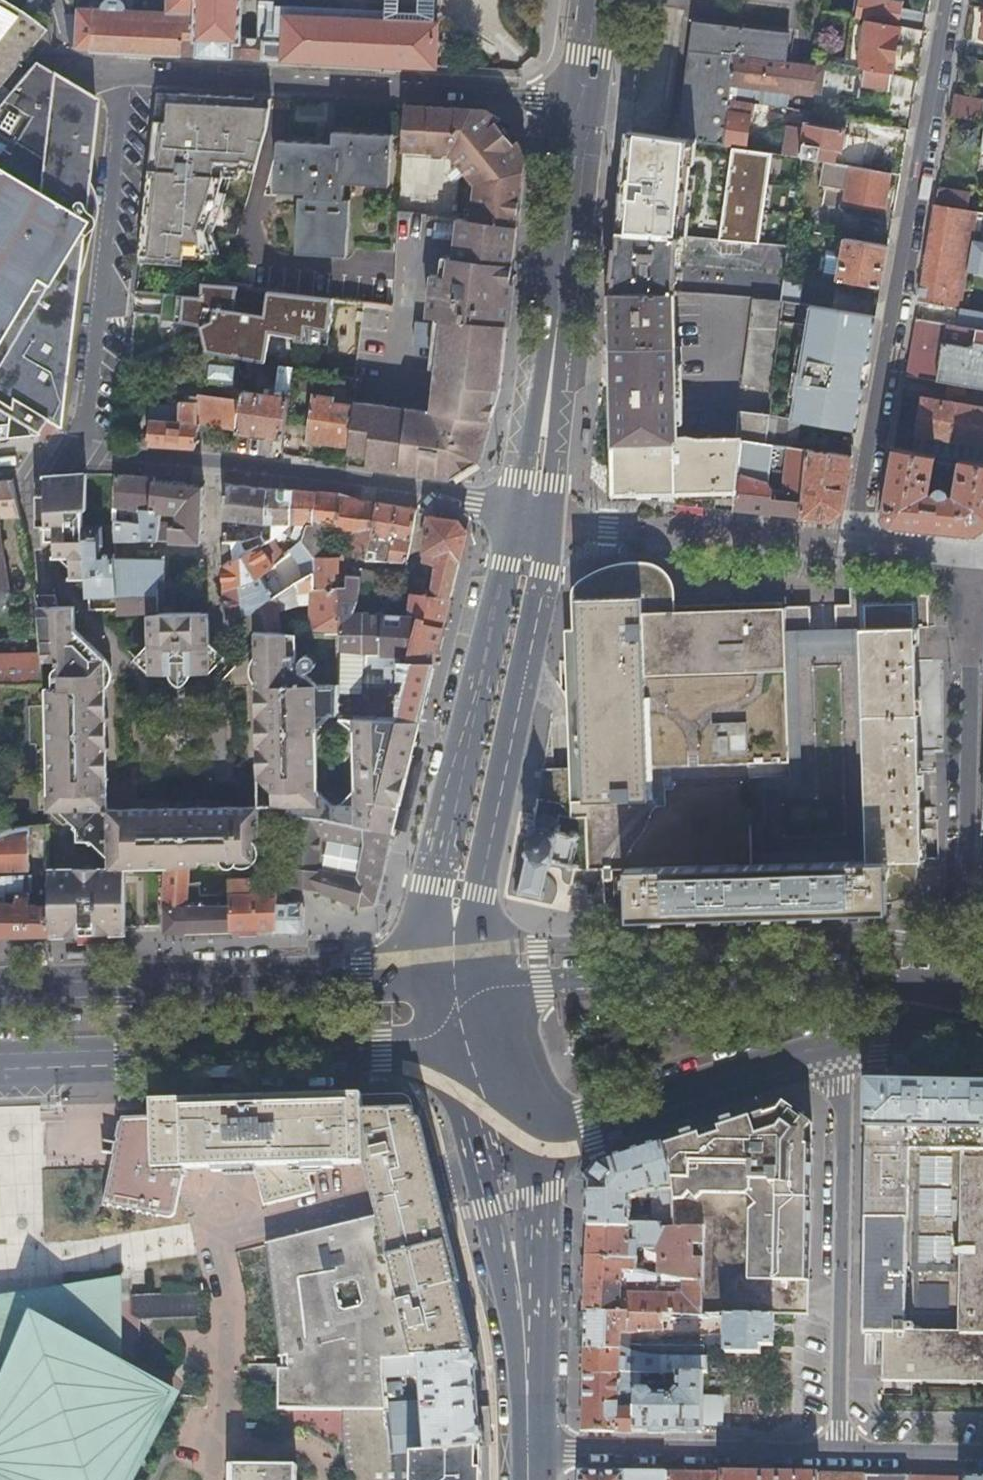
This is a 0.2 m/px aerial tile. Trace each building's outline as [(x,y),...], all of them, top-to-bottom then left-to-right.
[(12,66),(31,43),(43,29),(9,5),(0,0),(0,82),(12,66)] [(168,10),(127,8),(125,3),(122,0),(107,0),(105,1),(102,7),(75,6),(74,13),(73,47),(434,66),(437,22),(284,13),(283,38),(238,36),(239,0),(169,0),(168,10)] [(849,18),(864,20),(895,26),(899,1),(895,0),(852,0),(849,18)] [(796,3),(793,22),(811,24),(815,5),(796,3)] [(887,73),(888,73),(897,26),(895,26),(864,20),(855,68),(861,69),(887,73)] [(686,22),(672,139),(689,141),(720,146),(726,100),(728,83),(732,55),(781,61),(784,32),(686,22)] [(732,55),(728,83),(808,93),(808,90),(818,91),(821,67),(812,66),(812,64),(811,64),(809,63),(796,62),(786,61),(781,61),(732,55)] [(95,103),(75,89),(41,66),(31,59),(0,95),(0,437),(10,436),(38,432),(44,419),(58,426),(95,103)] [(885,90),(887,73),(861,69),(858,86),(885,90)] [(146,192),(138,254),(179,255),(179,248),(207,249),(201,228),(214,196),(220,172),(207,171),(208,165),(234,168),(235,164),(237,164),(252,169),(264,126),(269,96),(187,92),(187,98),(157,96),(153,127),(146,192)] [(951,95),(947,115),(981,121),(982,110),(982,100),(951,95)] [(754,118),(756,105),(752,104),(726,100),(720,146),(728,148),(740,149),(745,117),(754,118)] [(404,103),(400,149),(452,152),(460,147),(483,176),(476,182),(472,219),(516,225),(523,154),(516,139),(512,142),(496,121),(499,117),(485,107),(404,103)] [(797,158),(816,161),(828,163),(830,164),(833,150),(837,150),(840,134),(840,130),(785,121),(779,156),(797,158)] [(296,196),(294,251),(345,253),(347,204),(348,197),(342,197),(343,180),(388,182),(390,132),(331,128),(330,141),(318,140),(276,138),(274,189),(301,190),(301,196),(296,196)] [(672,139),(625,131),(614,232),(677,237),(680,237),(689,141),(672,139)] [(833,164),(859,168),(865,138),(840,134),(837,150),(833,150),(830,164),(833,164)] [(740,149),(728,148),(718,240),(758,244),(768,154),(740,149)] [(711,161),(701,222),(715,224),(725,163),(711,161)] [(879,210),(886,172),(859,168),(833,164),(830,164),(828,163),(816,161),(813,188),(841,192),(840,204),(879,210)] [(798,172),(812,175),(814,164),(799,162),(798,172)] [(965,193),(934,188),(932,204),(963,209),(965,193)] [(932,204),(915,299),(952,305),(957,306),(963,270),(969,239),(973,210),(963,209),(932,204)] [(472,219),(455,217),(451,258),(446,258),(444,276),(430,275),(426,307),(425,317),(440,319),(431,391),(429,412),(352,402),(352,404),(347,445),(346,451),(366,454),(365,467),(384,470),(460,479),(466,476),(473,472),(498,389),(506,310),(516,225),(472,219)] [(607,291),(671,292),(672,240),(677,241),(677,237),(614,232),(612,232),(606,291),(607,291)] [(819,277),(877,287),(884,245),(841,238),(839,252),(824,249),(819,277)] [(969,239),(963,270),(982,273),(982,241),(969,239)] [(250,360),(264,362),(269,332),(293,336),(292,338),(296,340),(324,342),(331,296),(262,289),(260,315),(230,312),(233,284),(198,280),(198,293),(175,292),(173,318),(200,321),(223,325),(221,341),(200,338),(203,352),(244,359),(250,360)] [(779,301),(788,302),(790,287),(781,286),(779,301)] [(671,345),(672,324),(671,292),(607,291),(608,322),(608,345),(618,345),(671,345)] [(747,325),(748,325),(776,326),(776,322),(779,301),(751,299),(750,299),(747,325)] [(797,421),(852,430),(859,392),(872,315),(807,305),(804,325),(776,322),(776,326),(777,326),(770,378),(769,388),(769,389),(768,392),(766,416),(797,421)] [(956,313),(982,318),(982,311),(957,306),(956,313)] [(383,329),(383,312),(364,312),(365,330),(383,329)] [(956,313),(954,324),(982,329),(982,327),(982,318),(956,313)] [(932,320),(922,318),(918,338),(928,340),(932,320)] [(909,336),(902,373),(946,380),(964,383),(982,386),(982,329),(954,324),(932,320),(928,340),(918,338),(909,336)] [(769,388),(770,378),(777,326),(776,326),(748,325),(747,325),(740,384),(741,384),(769,388)] [(671,440),(672,435),(671,381),(671,345),(618,345),(608,345),(609,440),(665,440),(671,440)] [(232,365),(207,362),(205,376),(231,379),(232,365)] [(271,387),(241,383),(236,429),(283,435),(292,367),(275,364),(271,387)] [(328,384),(354,389),(355,378),(329,373),(328,384)] [(946,380),(902,373),(900,384),(944,391),(946,380)] [(946,380),(944,391),(944,392),(948,393),(947,400),(918,396),(912,431),(982,442),(982,406),(961,402),(964,383),(946,380)] [(151,403),(146,438),(146,437),(146,443),(194,446),(197,424),(236,429),(241,383),(225,381),(224,393),(191,391),(191,398),(181,397),(181,404),(151,403)] [(347,445),(352,404),(331,401),(331,396),(313,393),(308,440),(347,445)] [(735,442),(735,441),(762,444),(765,416),(737,413),(736,413),(733,441),(735,442)] [(762,444),(794,447),(797,421),(766,416),(765,416),(762,444)] [(909,450),(932,454),(956,457),(979,461),(982,462),(982,442),(912,431),(909,450)] [(732,508),(736,474),(732,473),(735,442),(733,441),(672,435),(671,440),(665,440),(609,440),(610,492),(670,491),(670,502),(674,503),(685,504),(713,507),(732,508)] [(736,474),(732,508),(767,512),(800,515),(806,449),(794,447),(762,444),(735,441),(735,442),(732,473),(736,474)] [(806,449),(800,515),(827,518),(838,510),(850,444),(830,441),(828,451),(806,448),(806,449)] [(979,461),(956,457),(950,493),(947,492),(946,490),(946,489),(945,487),(944,486),(943,485),(942,484),(940,484),(939,484),(937,484),(936,484),(934,484),(933,485),(932,486),(931,487),(930,489),(930,490),(926,489),(932,454),(909,450),(890,447),(878,513),(887,525),(898,526),(969,532),(982,525),(982,524),(982,462),(979,461)] [(72,576),(87,575),(85,528),(84,507),(87,507),(85,471),(43,474),(44,493),(35,493),(37,525),(46,524),(46,539),(55,539),(56,554),(58,554),(71,554),(71,566),(72,576)] [(114,506),(115,541),(126,541),(142,539),(154,539),(159,509),(149,508),(152,478),(152,475),(112,472),(112,506),(114,506)] [(9,477),(0,479),(0,516),(17,514),(9,477)] [(202,485),(152,478),(149,508),(159,509),(176,511),(175,524),(169,523),(168,540),(199,540),(202,485)] [(221,481),(222,517),(262,522),(265,486),(221,481)] [(273,533),(279,529),(285,524),(288,522),(291,488),(265,486),(262,522),(257,536),(260,541),(268,536),(273,533)] [(289,535),(300,538),(306,523),(313,523),(315,490),(291,488),(288,522),(285,524),(290,528),(289,535)] [(338,555),(339,555),(342,555),(343,552),(366,557),(375,501),(361,498),(336,492),(315,490),(313,523),(306,523),(300,538),(306,552),(314,557),(328,556),(327,526),(349,530),(347,548),(339,547),(338,555)] [(375,501),(366,557),(374,557),(380,558),(404,560),(406,559),(411,533),(414,508),(375,501)] [(422,562),(422,578),(424,579),(422,591),(448,595),(460,550),(464,531),(459,524),(455,519),(427,516),(423,562),(422,562)] [(88,594),(90,594),(91,610),(118,610),(115,562),(115,556),(101,556),(101,543),(102,542),(102,527),(85,528),(87,575),(88,594)] [(279,546),(273,533),(268,536),(275,549),(279,546)] [(9,591),(0,534),(0,593),(9,591)] [(221,563),(256,543),(260,541),(257,536),(240,539),(221,540),(221,563)] [(339,586),(339,584),(339,555),(338,555),(328,556),(314,557),(306,552),(300,538),(296,541),(288,548),(297,561),(312,560),(313,571),(312,571),(313,587),(338,586),(339,586)] [(261,572),(269,565),(256,543),(221,563),(221,567),(224,589),(255,576),(261,572)] [(58,554),(71,566),(71,554),(58,554)] [(643,914),(688,913),(688,919),(723,918),(723,911),(762,910),(788,909),(823,908),(857,907),(885,906),(885,898),(893,896),(900,893),(906,889),(910,884),(915,874),(917,865),(917,855),(921,855),(914,624),(927,624),(926,591),(873,585),(847,583),(848,599),(812,601),(804,601),(758,603),(704,606),(674,607),(671,585),(670,579),(667,574),(663,569),(659,565),(653,562),(647,560),(638,558),(626,558),(618,559),(609,560),(598,564),(571,587),(570,590),(569,591),(569,593),(571,626),(562,626),(562,635),(569,816),(584,816),(587,868),(627,867),(629,915),(643,914)] [(115,562),(118,610),(118,614),(148,614),(154,614),(156,614),(155,579),(162,579),(161,562),(115,562)] [(361,583),(364,566),(355,564),(353,573),(348,574),(348,584),(339,584),(339,586),(338,586),(338,610),(353,610),(358,596),(361,583)] [(268,600),(299,579),(291,566),(264,583),(268,600)] [(390,572),(364,566),(361,583),(385,588),(386,583),(388,584),(390,572)] [(338,610),(338,586),(313,587),(312,571),(299,579),(268,600),(253,609),(247,611),(248,612),(252,628),(278,629),(275,608),(299,602),(310,602),(306,630),(338,631),(338,610)] [(401,574),(390,572),(388,584),(398,585),(400,576),(401,574)] [(253,609),(268,600),(264,583),(257,587),(255,576),(224,589),(228,617),(248,612),(247,611),(253,609)] [(422,578),(413,577),(409,591),(406,614),(422,616),(421,621),(441,624),(444,610),(448,595),(422,591),(424,579),(422,578)] [(53,590),(33,586),(37,633),(40,656),(53,656),(53,661),(52,663),(52,664),(51,666),(51,668),(51,670),(52,672),(53,673),(54,675),(55,676),(57,677),(59,678),(59,685),(44,685),(45,807),(68,807),(78,816),(72,823),(89,840),(96,833),(106,843),(106,865),(46,867),(46,872),(47,901),(48,933),(102,931),(103,931),(123,930),(122,865),(166,864),(166,867),(186,863),(197,862),(197,859),(221,857),(221,858),(222,859),(223,860),(224,860),(225,860),(226,861),(227,861),(228,861),(229,860),(232,858),(234,859),(237,860),(240,860),(243,859),(246,858),(248,857),(250,855),(252,853),(253,850),(255,847),(255,844),(255,842),(254,839),(253,836),(253,835),(247,828),(256,828),(255,805),(104,806),(102,670),(110,670),(110,665),(110,663),(109,661),(108,659),(107,658),(75,629),(74,606),(55,606),(53,590)] [(360,609),(360,610),(358,670),(371,671),(371,675),(385,676),(385,674),(392,674),(397,675),(398,659),(431,661),(436,643),(441,624),(421,621),(422,616),(406,614),(360,609)] [(207,639),(207,621),(202,622),(198,622),(197,610),(162,614),(156,614),(154,614),(155,623),(148,622),(148,638),(133,655),(148,669),(169,669),(169,671),(170,673),(171,674),(171,675),(174,678),(177,681),(178,682),(182,679),(184,677),(187,672),(189,669),(208,669),(223,654),(207,639)] [(360,610),(353,610),(338,610),(338,631),(338,709),(337,713),(353,714),(357,714),(358,688),(358,670),(360,610)] [(357,714),(353,714),(353,787),(340,802),(315,802),(314,722),(333,709),(332,679),(318,679),(308,673),(307,667),(313,666),(317,661),(317,658),(316,654),(314,651),(311,650),(305,650),(303,651),(300,653),(299,659),(293,659),(293,629),(278,629),(252,628),(252,651),(249,653),(246,658),(245,667),(253,666),(255,771),(269,786),(269,802),(287,802),(288,810),(389,828),(404,771),(417,717),(357,714)] [(0,636),(0,681),(41,679),(40,656),(37,633),(0,636)] [(392,689),(358,688),(357,714),(417,717),(424,689),(431,661),(398,659),(397,675),(392,674),(392,689)] [(380,866),(389,828),(288,810),(288,823),(290,881),(317,888),(357,902),(374,901),(381,867),(380,866)] [(520,892),(535,895),(549,897),(555,859),(574,865),(574,836),(577,832),(575,829),(571,829),(567,833),(564,832),(564,831),(560,830),(561,824),(557,823),(554,818),(550,815),(546,814),(539,815),(535,818),(532,817),(520,892)] [(0,825),(0,868),(27,867),(26,824),(0,825)] [(186,882),(186,863),(166,867),(164,867),(163,929),(230,927),(229,904),(186,900),(187,890),(191,889),(191,882),(186,882)] [(28,872),(7,873),(1,877),(0,877),(0,934),(48,933),(47,901),(28,901),(28,889),(20,889),(17,894),(15,894),(15,901),(3,901),(2,884),(28,883),(28,872)] [(229,891),(229,904),(230,927),(273,926),(274,926),(276,889),(275,887),(250,889),(249,875),(228,876),(229,891)] [(284,899),(276,889),(274,926),(273,926),(273,930),(301,930),(301,916),(301,902),(297,899),(284,899)] [(864,1214),(906,1215),(908,1147),(982,1147),(982,1082),(966,1082),(943,1082),(922,1081),(883,1081),(866,1081),(864,1214)] [(150,1100),(151,1115),(153,1168),(185,1167),(252,1165),(309,1163),(365,1161),(363,1108),(362,1093),(150,1100)] [(799,1310),(808,1310),(810,1177),(811,1119),(783,1099),(724,1119),(661,1140),(671,1189),(672,1200),(757,1196),(761,1268),(778,1268),(778,1310),(799,1310)] [(372,1194),(377,1214),(413,1352),(471,1347),(430,1179),(416,1119),(411,1113),(407,1107),(363,1108),(365,1161),(372,1194)] [(180,1186),(185,1167),(153,1168),(151,1115),(121,1116),(120,1122),(117,1122),(115,1137),(117,1137),(116,1141),(111,1140),(103,1139),(102,1143),(101,1149),(108,1150),(108,1153),(112,1154),(109,1169),(102,1203),(152,1214),(153,1212),(174,1217),(180,1186)] [(628,1221),(629,1220),(630,1197),(636,1195),(638,1201),(653,1197),(653,1191),(671,1189),(661,1140),(634,1149),(602,1159),(593,1170),(587,1179),(586,1209),(586,1224),(627,1225),(628,1221)] [(864,1214),(864,1237),(861,1249),(862,1250),(863,1249),(864,1249),(862,1330),(883,1330),(882,1378),(982,1379),(982,1147),(908,1147),(906,1215),(864,1214)] [(309,1163),(252,1165),(259,1181),(265,1203),(314,1190),(309,1173),(309,1163)] [(658,1201),(672,1200),(671,1189),(653,1191),(653,1197),(638,1201),(636,1195),(630,1197),(629,1220),(655,1219),(654,1206),(658,1201)] [(684,1279),(702,1282),(701,1223),(673,1223),(672,1200),(658,1201),(654,1206),(655,1219),(629,1220),(628,1221),(627,1225),(586,1224),(586,1225),(587,1225),(586,1241),(623,1241),(623,1239),(633,1238),(662,1236),(662,1274),(684,1279)] [(384,1355),(413,1352),(377,1214),(269,1240),(282,1355),(282,1366),(282,1373),(282,1408),(324,1408),(333,1407),(343,1408),(387,1407),(387,1405),(383,1372),(384,1355)] [(586,1241),(586,1254),(633,1254),(633,1238),(623,1239),(623,1241),(586,1241)] [(277,1355),(282,1355),(269,1240),(265,1242),(265,1247),(277,1355)] [(584,1309),(699,1311),(702,1311),(702,1282),(684,1279),(683,1293),(625,1291),(625,1283),(622,1281),(622,1269),(636,1269),(636,1268),(635,1255),(633,1254),(586,1254),(586,1268),(584,1309)] [(0,1298),(0,1379),(8,1390),(0,1405),(0,1474),(13,1479),(128,1479),(173,1390),(170,1389),(168,1393),(115,1366),(116,1343),(139,1356),(141,1317),(153,1316),(197,1315),(195,1290),(150,1292),(126,1293),(64,1295),(52,1296),(0,1298)] [(699,1311),(584,1309),(577,1309),(576,1320),(576,1330),(584,1330),(583,1343),(620,1344),(621,1330),(651,1328),(651,1334),(667,1333),(667,1330),(684,1329),(684,1324),(700,1323),(699,1311)] [(725,1311),(725,1343),(725,1349),(757,1349),(757,1343),(772,1343),(772,1312),(725,1311)] [(582,1368),(635,1369),(668,1369),(701,1370),(705,1370),(705,1354),(665,1354),(644,1351),(625,1344),(620,1344),(583,1343),(583,1355),(582,1368)] [(387,1405),(387,1407),(392,1451),(479,1445),(480,1445),(477,1406),(473,1347),(471,1347),(413,1352),(384,1355),(383,1372),(421,1370),(425,1414),(404,1418),(402,1403),(387,1405)] [(634,1394),(635,1389),(630,1389),(630,1381),(635,1381),(635,1369),(582,1368),(582,1398),(581,1428),(634,1429),(634,1402),(618,1402),(618,1393),(634,1394)] [(636,1389),(635,1389),(634,1394),(634,1402),(634,1429),(700,1430),(701,1370),(668,1369),(668,1376),(675,1376),(675,1384),(669,1389),(651,1389),(648,1386),(641,1386),(636,1386),(636,1389)] [(720,1426),(723,1395),(704,1393),(701,1424),(720,1426)] [(479,1445),(392,1451),(387,1407),(343,1408),(342,1432),(346,1479),(478,1479),(479,1445)] [(295,1464),(232,1463),(232,1479),(295,1479),(295,1464)] [(665,1470),(579,1469),(579,1474),(579,1478),(579,1479),(665,1479),(665,1470)] [(719,1471),(665,1470),(665,1479),(719,1479),(719,1471)] [(816,1473),(719,1471),(719,1479),(816,1479),(816,1473)]
